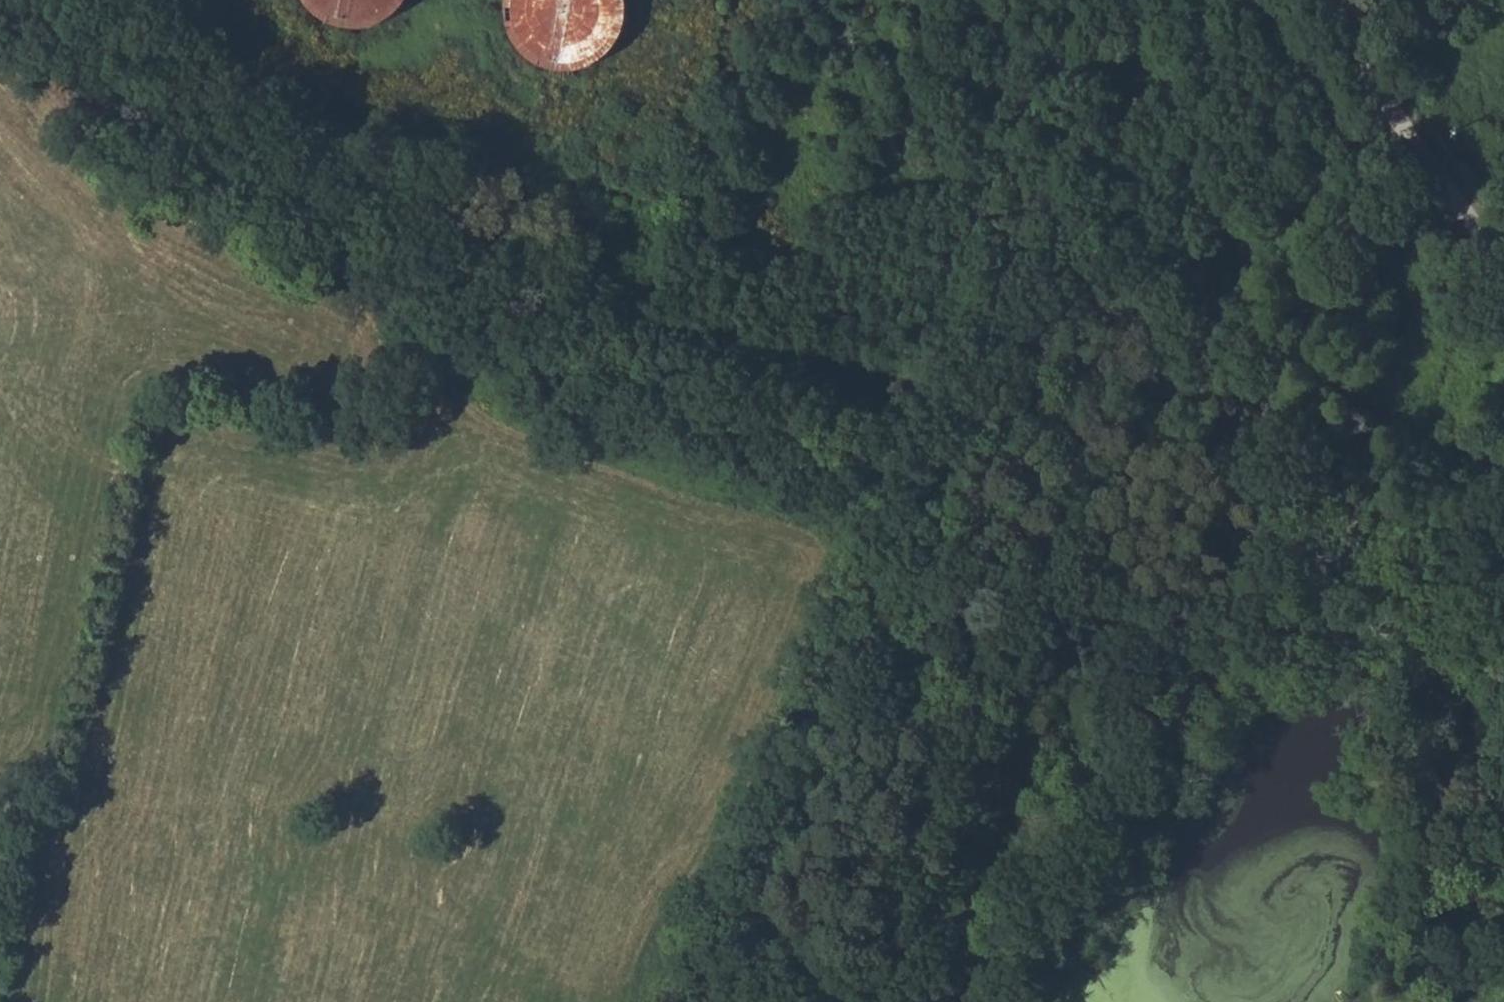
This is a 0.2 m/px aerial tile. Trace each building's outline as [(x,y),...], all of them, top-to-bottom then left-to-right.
[(316,3),(327,11),(339,16),(354,18),(370,16),(385,8),(393,0),(314,0),(316,3)] [(516,23),(522,40),(532,54),(543,61),(555,67),(569,69),(586,66),(601,59),(613,46),(619,33),(623,18),(622,3),(621,0),(518,0),(516,8),(516,23)]
